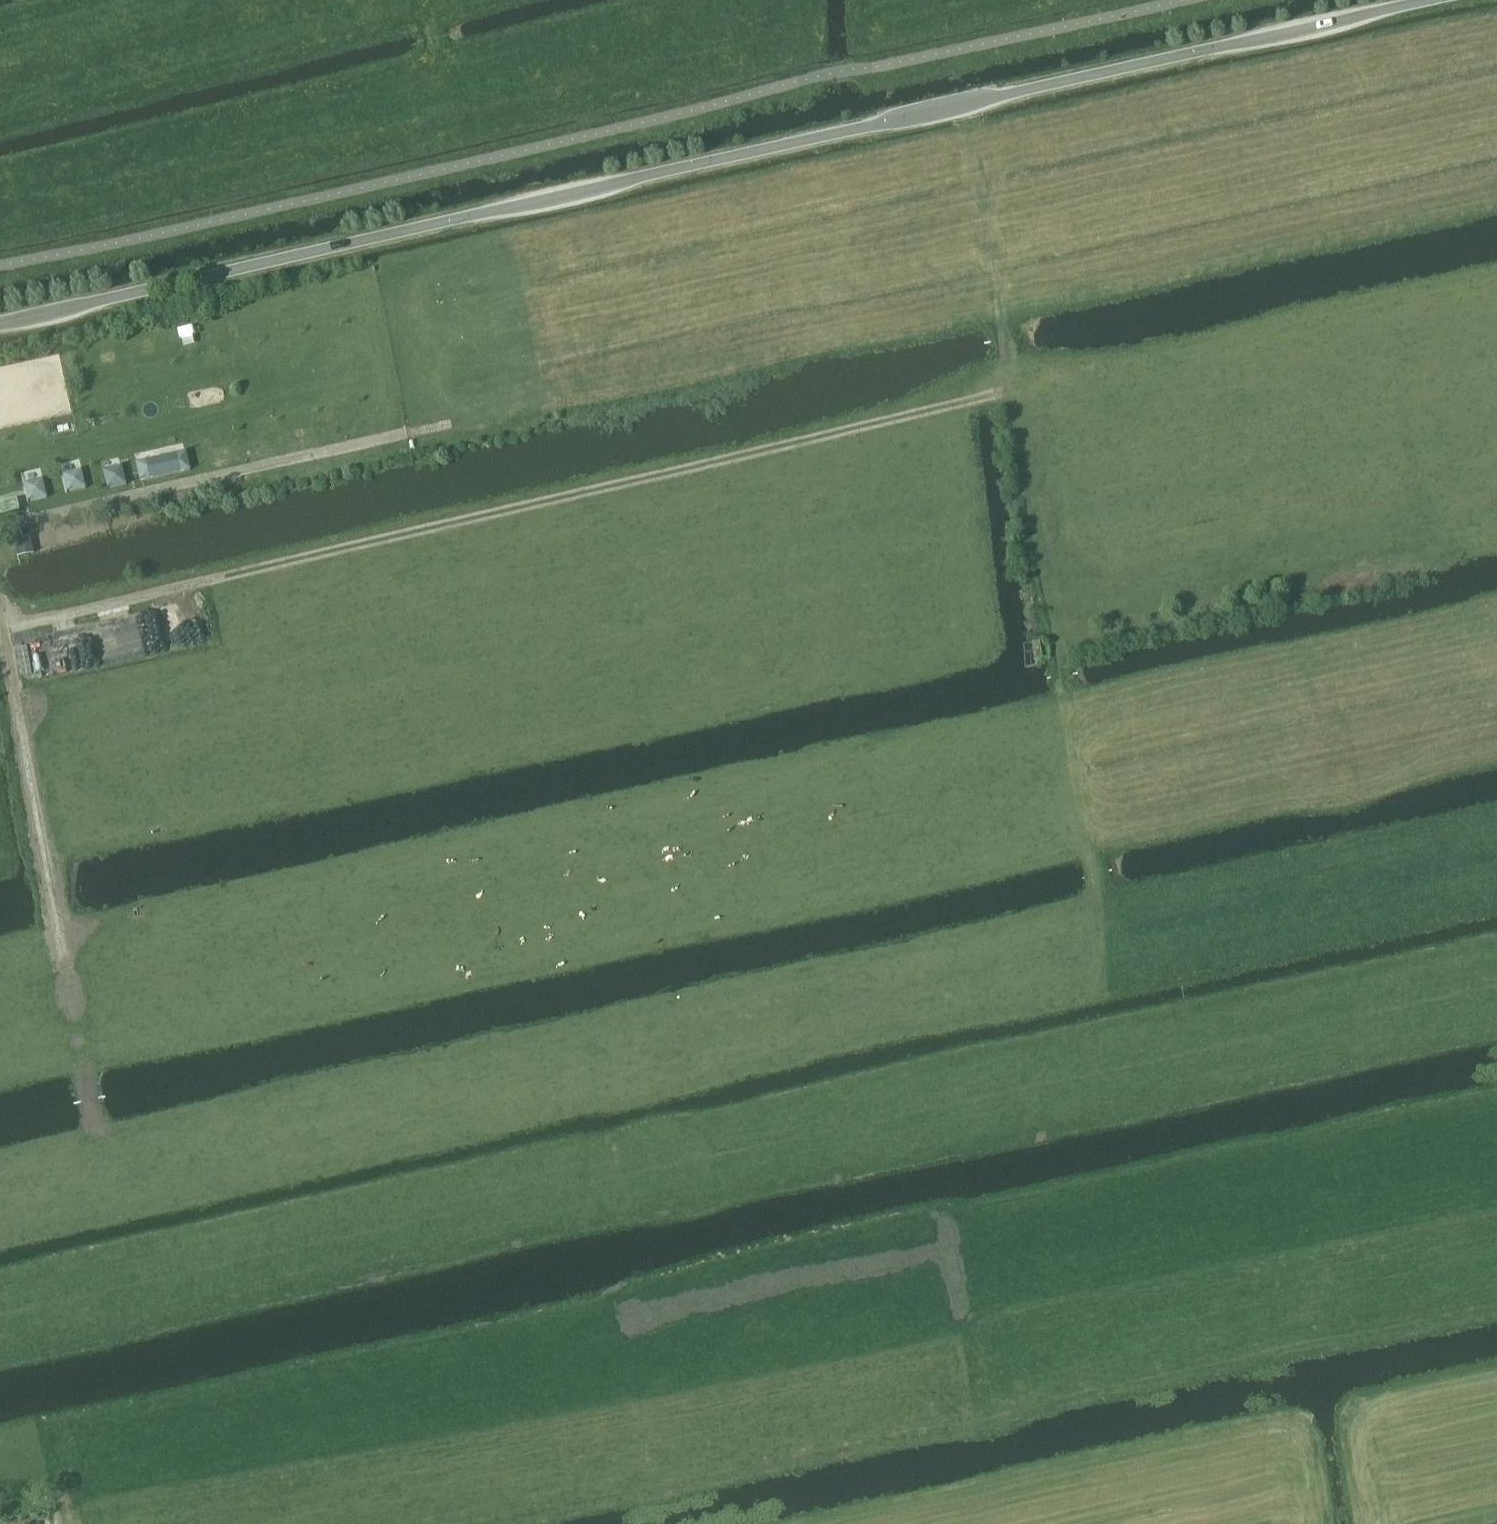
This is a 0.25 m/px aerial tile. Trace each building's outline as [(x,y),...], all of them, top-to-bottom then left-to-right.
[(189,472),(184,453),(140,463),(144,482),(189,472)] [(66,495),(84,491),(80,472),(62,476),(66,495)]
